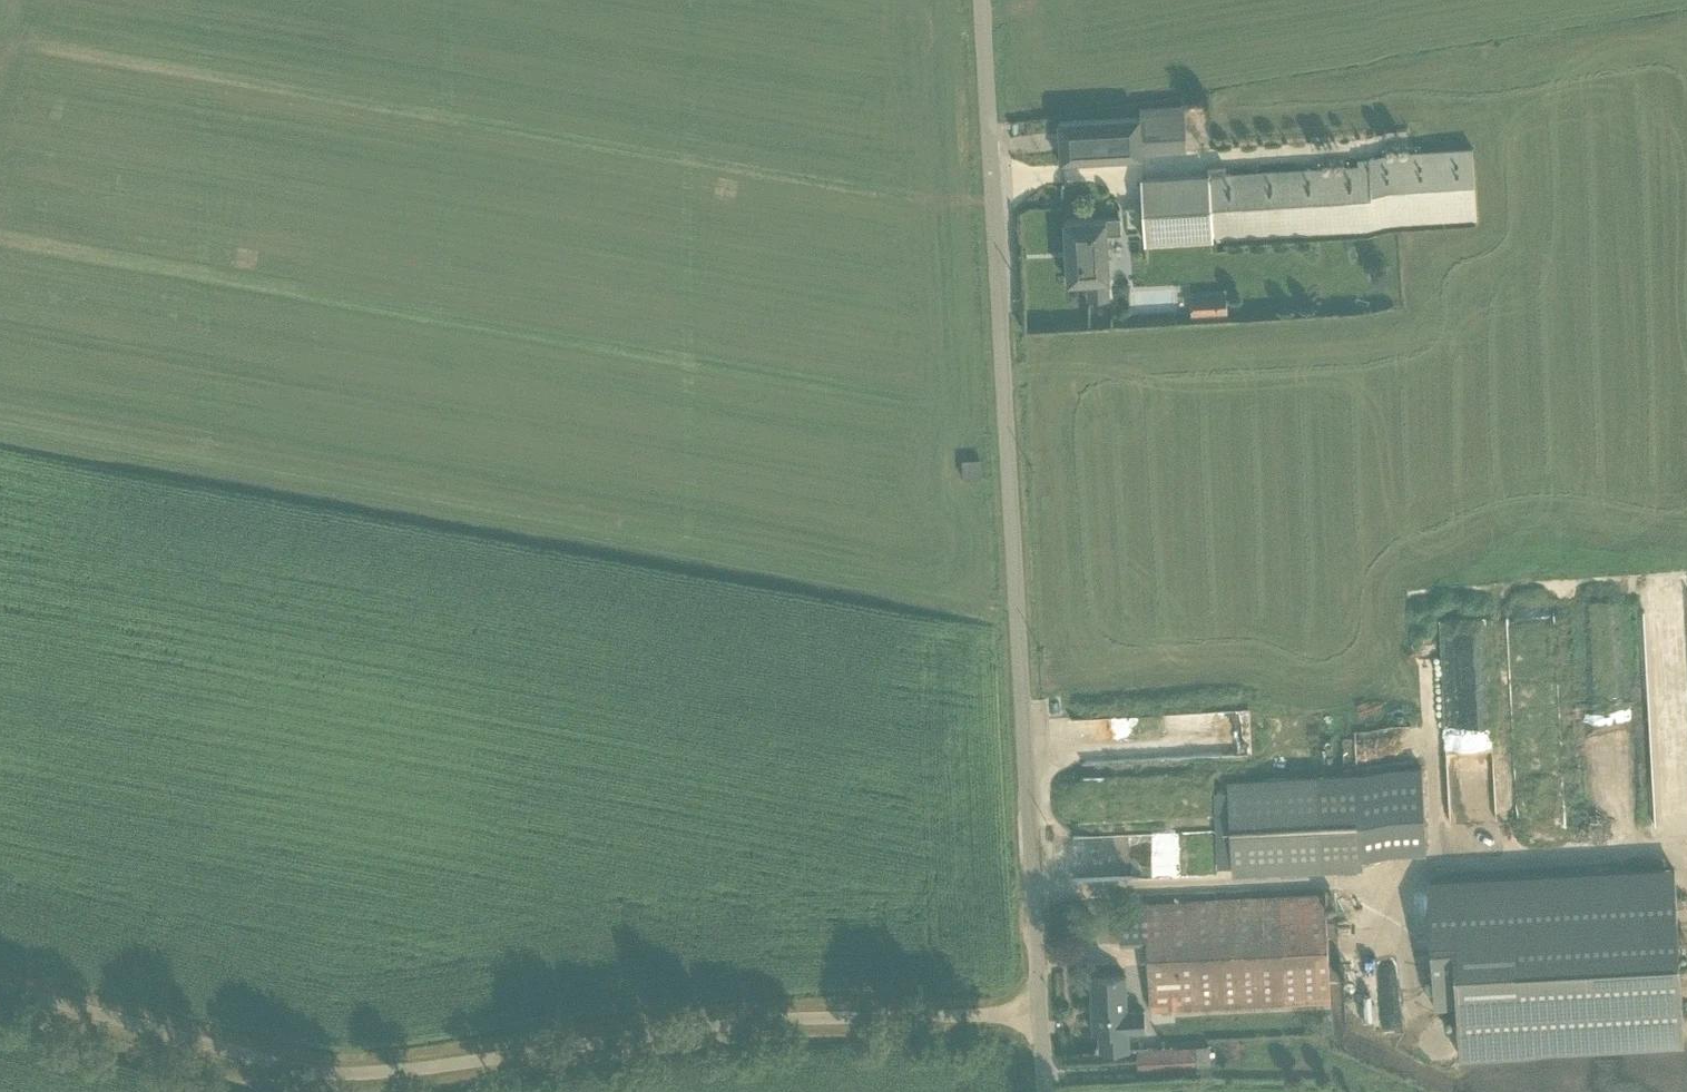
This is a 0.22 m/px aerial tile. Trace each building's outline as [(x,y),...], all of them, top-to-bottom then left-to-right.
[(1146,115),(1063,120),(1065,157),(1143,153),(1143,146),(1186,144),(1184,104),(1145,106),(1146,115)] [(1143,178),(1147,240),(1473,220),(1469,152),(1364,158),(1364,164),(1226,172),(1226,165),(1214,166),(1214,174),(1143,178)] [(1091,293),(1114,292),(1111,227),(1122,227),(1122,216),(1071,218),(1074,279),(1090,278),(1091,293)] [(1193,297),(1194,314),(1224,313),(1223,295),(1193,297)] [(970,472),(969,451),(950,452),(951,472),(970,472)] [(1229,771),(1233,864),(1364,859),(1363,846),(1428,843),(1425,763),(1229,771)] [(1163,850),(1163,862),(1186,863),(1186,850),(1163,850)] [(1134,871),(1135,884),(1152,883),(1151,870),(1134,871)] [(1464,996),(1466,1045),(1677,1033),(1667,870),(1434,883),(1441,998),(1464,996)] [(1121,897),(1124,936),(1158,934),(1161,998),(1330,989),(1324,885),(1121,897)] [(1095,973),(1098,1046),(1133,1045),(1132,1027),(1150,1027),(1149,1002),(1132,1002),(1131,972),(1095,973)] [(1144,1043),(1145,1066),(1198,1064),(1197,1041),(1144,1043)]
